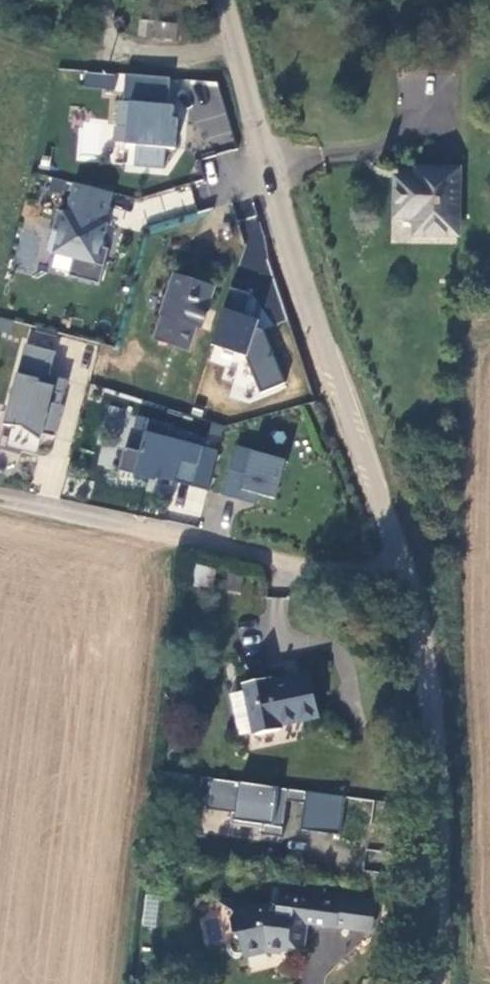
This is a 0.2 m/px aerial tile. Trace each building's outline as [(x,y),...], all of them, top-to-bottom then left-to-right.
[(177,41),(179,25),(152,23),(151,39),(177,41)] [(88,74),(87,89),(116,91),(117,76),(88,74)] [(173,79),(128,75),(125,103),(121,102),(119,126),(130,127),(128,146),(138,147),(136,167),(166,170),(168,150),(178,150),(180,120),(175,120),(176,107),(170,107),(173,79)] [(457,235),(459,169),(422,169),(422,182),(400,182),(399,219),(420,219),(420,234),(457,235)] [(138,199),(145,222),(196,206),(189,183),(138,199)] [(103,247),(117,194),(78,184),(71,213),(61,211),(56,230),(63,232),(57,254),(77,259),(72,276),(103,285),(113,250),(103,247)] [(259,218),(239,222),(247,272),(267,268),(259,218)] [(30,271),(36,236),(22,234),(17,269),(30,271)] [(204,333),(220,290),(179,275),(156,341),(190,351),(197,330),(204,333)] [(287,383),(264,329),(258,327),(260,319),(245,314),(252,293),(232,286),(213,344),(247,356),(262,393),(287,383)] [(58,352),(27,344),(7,422),(14,423),(7,447),(39,455),(45,434),(57,437),(65,405),(53,402),(56,392),(65,395),(69,380),(51,375),(58,352)] [(211,493),(221,454),(207,450),(209,443),(190,438),(188,445),(171,441),(174,429),(151,423),(143,454),(127,450),(121,473),(159,483),(158,487),(159,487),(161,480),(211,493)] [(239,450),(227,497),(246,502),(249,493),(263,497),(279,501),(289,463),(239,450)] [(196,564),(191,583),(210,588),(214,568),(196,564)] [(325,722),(317,682),(287,688),(281,682),(256,687),(255,696),(263,739),(263,743),(293,736),(293,728),(325,722)] [(263,739),(255,696),(238,698),(244,742),(263,739)] [(379,802),(214,779),(210,810),(239,814),(238,822),(265,826),(264,836),(285,839),(290,802),(307,804),(304,831),(342,836),(344,822),(375,826),(379,802)] [(344,896),(281,888),(277,913),(265,912),(240,919),(246,954),(261,948),(267,956),(287,958),(289,952),(308,953),(311,925),(339,928),(344,896)] [(344,896),(339,928),(375,933),(379,901),(344,896)] [(145,900),(142,925),(154,926),(157,901),(145,900)]
